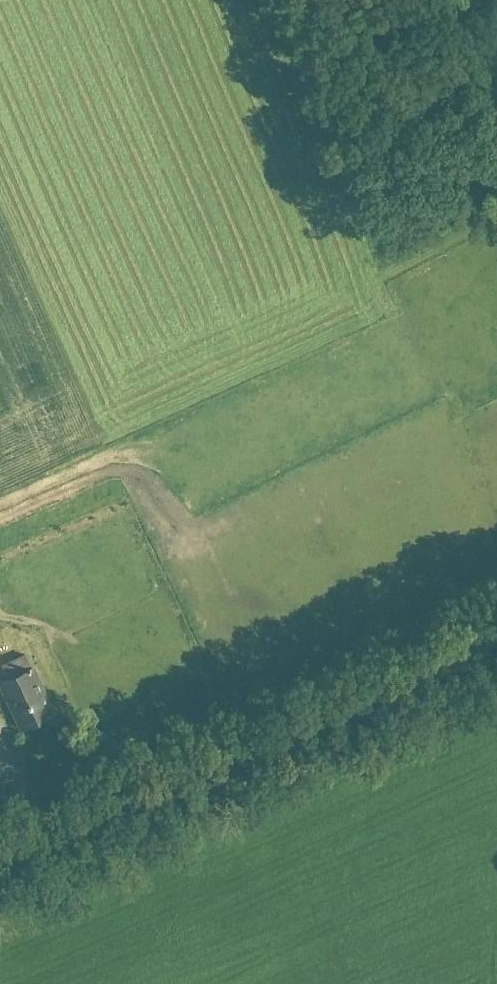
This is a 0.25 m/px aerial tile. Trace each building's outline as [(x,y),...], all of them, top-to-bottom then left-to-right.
[(1,684),(22,730),(55,715),(34,669),(33,670),(26,655),(4,666),(11,680),(1,684)]
